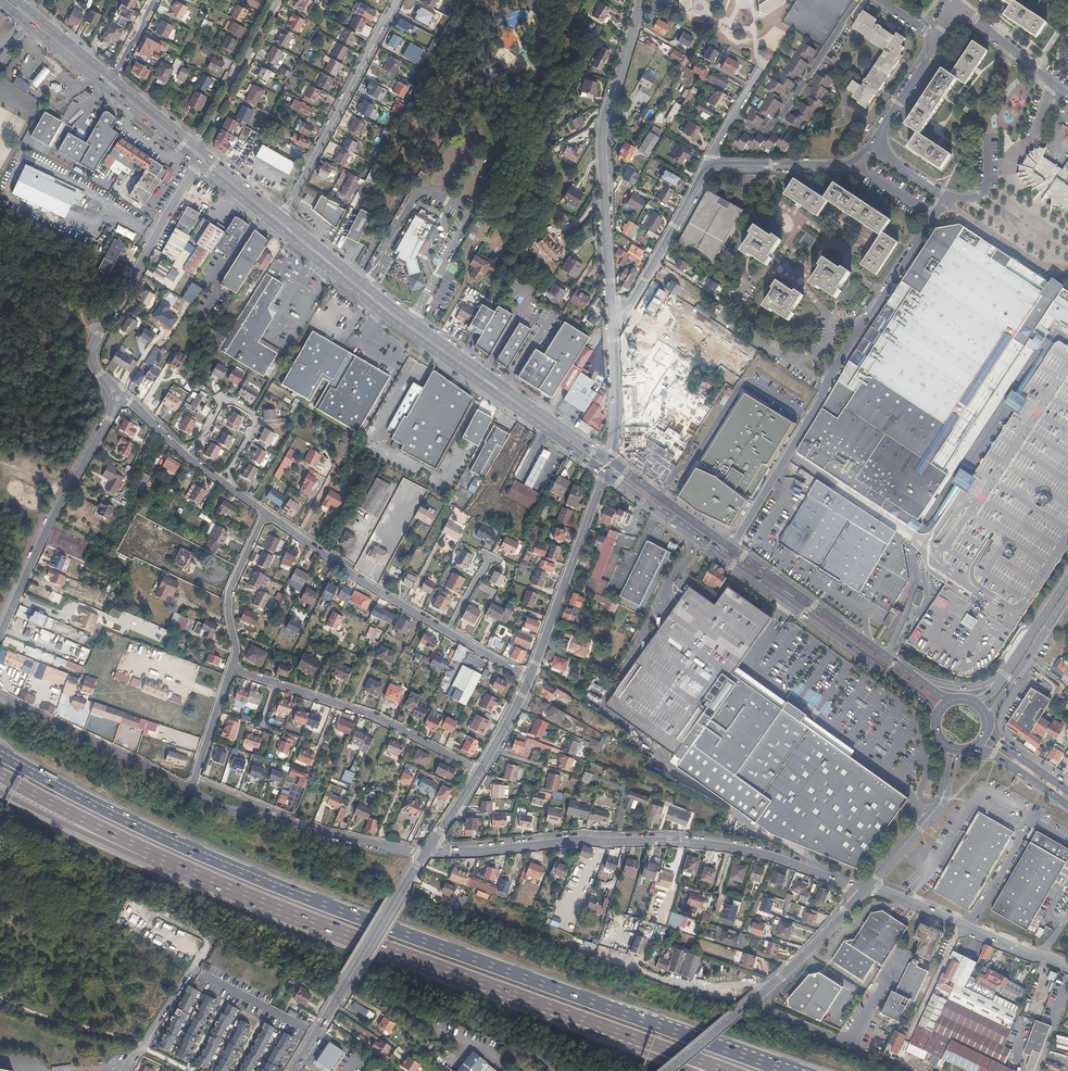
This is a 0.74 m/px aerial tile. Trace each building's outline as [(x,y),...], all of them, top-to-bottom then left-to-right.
[(122,5),(132,10),(137,0),(125,0),(122,5)] [(246,5),(256,10),(262,0),(249,0),(246,5)] [(298,9),(308,14),(314,2),(311,0),(303,0),(298,9)] [(423,3),(432,8),(437,0),(424,0),(423,3)] [(691,0),(680,0),(678,2),(678,8),(684,11),(690,7),(689,1),(691,0)] [(758,13),(764,16),(782,3),(782,0),(757,0),(758,13)] [(1012,5),(1008,13),(1006,15),(1038,37),(1048,22),(1016,0),(1004,0),(1012,5)] [(176,2),(170,15),(181,21),(188,8),(176,2)] [(360,4),(355,13),(371,21),(376,12),(360,4)] [(129,21),(134,12),(132,10),(122,5),(119,10),(118,9),(111,21),(113,22),(124,28),(128,20),(129,21)] [(238,5),(232,17),(241,22),(245,15),(247,15),(249,11),(238,5)] [(211,6),(207,15),(205,19),(209,21),(215,9),(211,6)] [(601,6),(594,19),(603,24),(610,10),(601,6)] [(74,10),(69,19),(79,25),(84,16),(74,10)] [(101,16),(91,11),(85,22),(95,27),(101,16)] [(432,26),(437,16),(427,11),(422,20),(432,26)] [(865,39),(885,53),(895,38),(875,24),(877,21),(864,12),(853,29),(866,37),(865,39)] [(293,14),(290,18),(293,19),(288,26),(299,32),(305,20),(293,14)] [(365,25),(367,21),(356,15),(349,27),(359,32),(363,25),(365,25)] [(205,29),(209,21),(205,19),(201,26),(205,29)] [(658,19),(653,29),(664,35),(669,25),(658,19)] [(408,35),(413,25),(403,20),(399,28),(402,30),(401,31),(408,35)] [(162,21),(156,33),(167,39),(174,27),(162,21)] [(445,21),(436,38),(437,38),(440,40),(449,23),(445,21)] [(112,37),(117,40),(124,28),(113,22),(107,33),(106,33),(103,38),(110,41),(112,37)] [(234,23),(229,31),(241,38),(246,29),(234,23)] [(353,37),(355,34),(345,28),(338,40),(350,46),(354,38),(353,37)] [(286,49),(294,33),(285,29),(284,32),(281,31),(275,43),(286,49)] [(693,38),(683,32),(677,43),(687,49),(693,38)] [(161,50),(164,52),(168,44),(150,35),(141,53),(147,57),(152,47),(158,50),(160,48),(162,49),(161,50)] [(396,49),(401,39),(395,35),(389,46),(396,49)] [(906,40),(897,35),(895,38),(885,53),(875,68),(889,77),(903,56),(901,55),(905,49),(901,47),(906,40)] [(233,51),(238,41),(228,36),(223,46),(233,51)] [(431,50),(434,52),(440,40),(437,38),(431,50)] [(795,50),(803,55),(805,53),(810,56),(814,49),(802,40),(795,50)] [(648,41),(646,46),(653,50),(656,46),(648,41)] [(910,147),(943,169),(952,155),(938,145),(922,134),(929,123),(945,98),(958,79),(966,84),(988,51),(973,41),(952,75),(945,70),(943,69),(907,124),(919,133),(911,146),(910,147)] [(341,60),(347,48),(337,43),(331,54),(341,60)] [(416,63),(423,50),(412,44),(405,57),(416,63)] [(276,65),(284,51),(274,46),(266,60),(276,65)] [(716,52),(708,47),(702,58),(710,63),(716,52)] [(610,54),(603,49),(594,63),(603,67),(610,54)] [(789,60),(801,68),(806,61),(801,58),(803,55),(795,50),(789,60)] [(219,59),(222,55),(214,51),(212,55),(214,57),(208,67),(219,73),(225,62),(219,59)] [(425,60),(428,63),(433,53),(429,51),(425,60)] [(679,63),(683,55),(674,51),(670,59),(679,63)] [(395,75),(401,63),(390,56),(383,69),(395,75)] [(733,75),(739,64),(728,58),(722,69),(733,75)] [(174,69),(177,71),(182,61),(177,59),(172,68),(162,63),(155,77),(166,84),(174,69)] [(335,76),(342,65),(331,59),(325,71),(335,76)] [(801,68),(789,60),(782,69),(790,74),(792,72),(797,75),(801,68)] [(183,68),(186,63),(182,61),(177,71),(180,73),(177,78),(184,82),(190,72),(183,68)] [(137,62),(132,70),(137,73),(137,74),(146,79),(150,71),(146,69),(146,67),(137,62)] [(600,72),(603,67),(594,63),(592,67),(600,72)] [(703,78),(708,71),(697,65),(693,72),(701,76),(703,78)] [(263,66),(258,75),(267,80),(273,71),(263,66)] [(44,67),(30,84),(36,89),(50,72),(44,67)] [(280,72),(290,78),(291,76),(293,72),(283,67),(280,72)] [(889,77),(875,68),(862,88),(853,82),(848,90),(855,95),(852,99),(859,104),(858,105),(866,110),(875,97),(876,98),(889,77)] [(776,79),(784,84),(788,87),(793,80),(788,77),(790,74),(782,69),(776,79)] [(636,82),(646,88),(652,77),(643,71),(636,82)] [(408,81),(411,75),(406,72),(403,78),(408,81)] [(809,81),(813,83),(822,89),(829,80),(819,73),(817,76),(814,74),(809,81)] [(203,74),(196,87),(206,92),(213,79),(203,74)] [(327,91),(334,79),(323,74),(317,86),(327,91)] [(726,88),(729,82),(713,74),(710,79),(726,88)] [(411,75),(408,81),(411,83),(412,81),(414,82),(416,78),(411,75)] [(779,91),(784,84),(776,79),(771,75),(764,85),(769,88),(772,90),(774,88),(779,91)] [(19,79),(15,85),(26,92),(30,87),(19,79)] [(399,80),(394,90),(404,95),(409,85),(399,80)] [(585,80),(580,97),(595,101),(598,91),(597,91),(599,84),(585,80)] [(681,95),(687,99),(689,96),(690,94),(695,85),(689,81),(681,95)] [(825,92),(822,89),(813,83),(808,90),(811,92),(809,96),(812,98),(818,102),(825,92)] [(59,84),(57,86),(65,92),(67,90),(59,84)] [(314,102),(320,91),(310,85),(303,96),(314,102)] [(63,95),(65,92),(57,86),(56,88),(63,95)] [(254,86),(246,101),(257,107),(265,92),(254,86)] [(777,94),(772,90),(769,88),(763,98),(775,107),(780,100),(775,97),(777,94)] [(722,104),(727,96),(715,89),(707,103),(718,109),(721,104),(722,104)] [(197,91),(189,105),(200,111),(207,97),(197,91)] [(756,108),(762,112),(764,113),(766,111),(771,114),(775,107),(763,98),(756,108)] [(821,104),(818,102),(812,98),(810,101),(807,99),(802,106),(812,113),(814,114),(821,104)] [(310,116),(313,110),(295,100),(292,106),(310,116)] [(371,119),(377,107),(365,101),(359,112),(371,119)] [(392,111),(400,115),(403,110),(405,105),(400,102),(398,105),(396,103),(392,111)] [(968,114),(973,107),(967,102),(962,110),(968,114)] [(698,109),(710,116),(713,111),(701,104),(698,109)] [(805,123),(812,113),(802,106),(798,104),(794,111),(797,113),(795,116),(801,121),(805,123)] [(243,106),(237,117),(247,122),(253,111),(243,106)] [(760,115),(762,112),(756,108),(754,106),(748,116),(760,124),(765,118),(760,115)] [(111,116),(104,111),(86,143),(90,145),(79,164),(94,173),(119,136),(112,131),(117,121),(111,116)] [(30,136),(47,146),(58,127),(61,122),(59,120),(44,112),(30,136)] [(794,131),(801,121),(795,116),(792,114),(789,118),(786,115),(781,122),(794,131)] [(228,117),(222,129),(232,135),(234,133),(235,133),(236,131),(235,131),(237,127),(238,127),(240,123),(228,117)] [(568,125),(573,133),(585,126),(580,118),(568,125)] [(355,119),(348,131),(359,137),(366,124),(355,119)] [(296,129),(309,136),(313,128),(301,121),(296,129)] [(659,138),(663,131),(654,125),(650,132),(659,138)] [(691,125),(685,135),(695,141),(702,130),(691,125)] [(247,139),(252,130),(246,127),(241,136),(247,139)] [(232,136),(232,135),(222,129),(215,142),(215,144),(216,147),(224,154),(226,152),(231,146),(236,138),(232,136)] [(639,149),(648,155),(659,138),(650,132),(639,149)] [(757,150),(761,143),(766,137),(759,132),(755,137),(752,135),(751,137),(747,143),(757,150)] [(57,152),(79,164),(90,145),(86,143),(80,140),(67,133),(57,152)] [(742,150),(747,143),(751,137),(744,133),(741,137),(738,135),(732,143),(742,150)] [(771,150),(776,144),(780,138),(773,133),(770,137),(767,135),(766,137),(761,143),(771,150)] [(782,134),(780,138),(776,144),(786,150),(795,138),(788,133),(786,137),(782,134)] [(298,143),(301,138),(301,137),(295,134),(293,138),(294,140),(298,143)] [(349,137),(344,146),(354,151),(359,142),(349,137)] [(298,143),(298,144),(304,148),(305,147),(307,147),(309,143),(301,138),(298,143)] [(626,141),(636,147),(638,145),(628,138),(626,141)] [(131,197),(145,207),(149,201),(156,190),(167,172),(162,169),(163,167),(158,164),(132,146),(120,139),(109,156),(103,165),(120,176),(123,172),(130,176),(133,171),(134,172),(138,165),(146,170),(144,173),(146,174),(139,185),(137,185),(135,188),(136,189),(131,197)] [(576,142),(575,145),(568,141),(563,151),(575,157),(582,145),(576,142)] [(631,154),(632,154),(636,148),(626,142),(622,148),(624,149),(618,157),(626,162),(631,154)] [(1039,194),(1044,197),(1065,166),(1060,163),(1047,149),(1048,143),(1042,142),(1035,142),(1029,145),(1015,166),(1015,174),(1017,174),(1018,179),(1021,178),(1022,183),(1024,182),(1027,187),(1029,185),(1031,190),(1030,190),(1036,197),(1039,194)] [(262,145),(255,158),(288,175),(295,162),(262,145)] [(688,160),(693,152),(681,145),(672,159),(681,164),(685,158),(688,160)] [(346,164),(351,154),(342,149),(337,160),(346,164)] [(334,166),(327,162),(325,165),(323,165),(321,170),(325,172),(323,174),(328,177),(334,166)] [(1065,166),(1044,197),(1051,201),(1049,211),(1062,213),(1066,210),(1067,212),(1067,162),(1065,166)] [(409,175),(416,178),(420,171),(413,167),(409,175)] [(11,193),(64,218),(72,202),(79,205),(85,192),(48,175),(46,180),(24,169),(11,193)] [(634,186),(635,186),(641,176),(629,169),(623,179),(634,186)] [(665,181),(670,172),(666,170),(661,179),(665,181)] [(675,187),(681,178),(670,172),(665,181),(675,187)] [(352,198),(363,178),(354,173),(343,193),(352,198)] [(835,184),(825,199),(794,179),(784,194),(818,216),(828,201),(881,236),(878,241),(862,265),(877,275),(898,243),(883,233),(891,221),(835,184)] [(666,204),(674,191),(665,186),(657,199),(666,204)] [(576,207),(584,195),(571,187),(564,199),(576,207)] [(708,191),(678,245),(712,265),(742,210),(736,207),(730,204),(717,197),(708,191)] [(646,201),(631,192),(624,203),(640,212),(646,201)] [(319,200),(315,208),(337,227),(347,209),(339,205),(340,203),(323,194),(319,200)] [(1013,215),(1018,209),(1006,201),(1001,208),(1013,215)] [(151,273),(162,279),(203,216),(186,207),(172,233),(173,236),(161,253),(162,253),(157,261),(158,261),(151,273)] [(395,250),(400,252),(414,260),(416,257),(419,258),(428,242),(426,240),(436,222),(429,218),(430,215),(427,213),(426,210),(423,208),(421,209),(418,215),(415,214),(395,250)] [(371,217),(360,210),(346,237),(345,238),(357,244),(371,217)] [(1036,211),(1033,215),(1045,224),(1048,220),(1036,211)] [(652,213),(644,227),(654,233),(662,218),(652,213)] [(234,217),(235,217),(233,216),(210,252),(212,254),(215,249),(228,257),(248,226),(247,225),(246,225),(240,220),(236,218),(234,217)] [(630,222),(623,233),(633,239),(639,227),(630,222)] [(182,268),(194,276),(223,232),(222,232),(224,229),(216,223),(214,227),(209,223),(195,245),(196,246),(182,268)] [(838,419),(965,227),(960,225),(936,228),(849,360),(822,408),(838,419)] [(755,226),(751,234),(752,235),(742,252),(749,257),(750,255),(767,266),(772,259),(770,257),(781,241),(773,235),(772,237),(755,226)] [(264,238),(258,234),(259,233),(252,227),(247,236),(248,237),(218,283),(234,293),(243,279),(261,250),(267,241),(264,238)] [(1025,346),(1032,335),(1046,313),(1055,318),(1067,327),(1067,291),(1064,288),(1055,302),(1048,298),(1041,294),(1049,283),(965,227),(838,419),(822,408),(796,452),(839,480),(833,491),(858,508),(896,532),(906,538),(910,541),(920,527),(923,522),(922,519),(922,515),(948,474),(944,471),(1025,346)] [(647,235),(657,241),(659,237),(649,231),(647,235)] [(810,249),(815,240),(806,234),(800,243),(810,249)] [(336,246),(340,248),(345,238),(346,237),(343,235),(336,246)] [(560,251),(547,236),(537,244),(550,259),(560,251)] [(114,239),(98,269),(108,274),(124,244),(114,239)] [(623,267),(631,255),(619,249),(616,255),(621,258),(622,257),(624,258),(620,265),(623,267)] [(637,259),(640,261),(643,263),(645,264),(646,262),(644,261),(645,260),(639,257),(642,251),(638,249),(636,252),(631,249),(628,253),(637,259)] [(266,252),(261,250),(243,279),(249,282),(255,279),(256,280),(270,256),(266,252)] [(416,257),(414,260),(400,252),(396,258),(406,264),(409,274),(420,271),(416,257)] [(476,255),(471,264),(477,267),(472,275),(480,280),(487,269),(484,268),(487,262),(476,255)] [(562,269),(575,278),(583,266),(570,257),(562,269)] [(825,259),(820,266),(822,268),(811,285),(818,290),(820,288),(837,299),(841,292),(839,290),(850,273),(843,269),(842,270),(825,259)] [(689,265),(681,260),(676,267),(673,272),(681,277),(684,272),(689,265)] [(620,279),(624,282),(630,271),(626,269),(620,279)] [(632,269),(622,285),(628,289),(638,272),(632,269)] [(411,291),(426,287),(422,271),(420,271),(409,274),(407,275),(410,286),(411,291)] [(274,297),(281,285),(264,274),(225,337),(217,350),(233,359),(251,370),(262,377),(276,353),(256,341),(258,337),(261,333),(267,323),(271,317),(267,309),(274,297)] [(719,285),(710,279),(705,286),(715,293),(719,285)] [(1055,302),(1064,288),(1065,287),(1058,282),(1053,279),(1049,283),(1041,294),(1048,298),(1055,302)] [(622,333),(622,365),(637,364),(635,336),(664,290),(654,283),(622,333)] [(777,283),(773,290),(774,291),(764,308),(771,313),(772,312),(787,321),(793,314),(791,312),(801,295),(794,290),(793,292),(777,283)] [(560,301),(566,291),(554,285),(549,294),(560,301)] [(144,289),(137,301),(147,307),(154,295),(144,289)] [(589,297),(578,290),(572,300),(583,307),(589,297)] [(690,301),(693,296),(686,291),(682,296),(690,301)] [(464,304),(458,314),(469,320),(475,310),(464,304)] [(468,328),(481,335),(495,312),(482,304),(468,328)] [(478,346),(482,349),(488,353),(487,354),(490,356),(514,315),(498,306),(495,312),(481,335),(475,345),(478,347),(478,346)] [(597,318),(588,313),(584,318),(593,324),(597,318)] [(1047,330),(1055,318),(1046,313),(1032,335),(1025,346),(1030,349),(1031,350),(1038,349),(1043,341),(1049,332),(1047,330)] [(127,334),(131,329),(135,331),(139,323),(136,321),(138,318),(130,314),(128,317),(129,318),(122,331),(127,334)] [(532,330),(520,323),(497,361),(507,370),(532,330)] [(566,323),(553,342),(545,355),(536,349),(518,377),(527,383),(545,394),(552,399),(560,387),(585,346),(590,338),(566,323)] [(324,386),(326,387),(328,383),(333,386),(350,355),(346,352),(342,349),(322,338),(310,331),(279,384),(308,401),(321,379),(322,379),(326,382),(324,386)] [(273,346),(258,337),(256,341),(276,353),(278,350),(273,346)] [(637,375),(620,375),(624,460),(662,488),(713,408),(682,387),(697,363),(658,339),(637,375)] [(907,643),(911,646),(935,661),(955,675),(963,677),(971,677),(982,672),(989,668),(1067,548),(1067,348),(1057,341),(920,552),(927,571),(944,583),(914,631),(907,643)] [(568,392),(580,372),(581,371),(593,351),(585,346),(560,387),(568,392)] [(944,471),(948,474),(1030,349),(1025,346),(944,471)] [(187,354),(175,347),(172,353),(170,356),(182,363),(187,354)] [(1034,351),(1031,350),(1030,349),(948,474),(922,515),(922,519),(1034,351)] [(110,360),(130,372),(136,361),(117,350),(110,360)] [(371,366),(351,354),(350,355),(333,386),(328,383),(326,387),(313,409),(355,433),(388,376),(371,366)] [(179,368),(182,363),(170,356),(166,361),(170,364),(171,362),(179,368)] [(210,375),(221,381),(227,370),(216,365),(210,375)] [(161,371),(153,366),(146,376),(154,381),(161,371)] [(226,379),(237,385),(243,375),(233,369),(226,379)] [(391,440),(394,441),(391,446),(400,451),(436,470),(473,400),(473,399),(472,398),(458,388),(457,389),(451,385),(448,383),(448,381),(434,372),(433,371),(431,372),(422,389),(406,418),(404,417),(396,431),(391,440)] [(580,372),(568,392),(564,400),(584,413),(597,393),(590,388),(595,381),(580,372)] [(321,379),(308,401),(309,402),(320,383),(322,379),(321,379)] [(314,405),(324,386),(320,383),(309,402),(314,405)] [(396,431),(404,417),(406,418),(422,389),(419,387),(420,386),(418,385),(416,384),(416,385),(412,384),(388,427),(396,431)] [(245,388),(242,386),(237,393),(241,396),(240,397),(251,404),(258,394),(246,387),(245,388)] [(179,400),(167,392),(161,402),(173,410),(179,400)] [(194,405),(191,410),(198,414),(201,410),(202,411),(209,399),(206,397),(200,394),(199,393),(192,404),(194,405)] [(597,393),(584,413),(580,419),(600,433),(604,426),(601,424),(601,420),(603,421),(605,416),(602,414),(602,409),(599,406),(604,398),(597,393)] [(794,424),(745,394),(681,494),(697,510),(732,524),(794,424)] [(263,410),(264,420),(276,419),(275,409),(263,410)] [(462,439),(477,447),(492,419),(484,414),(477,410),(462,439)] [(224,425),(228,426),(237,432),(239,428),(237,427),(243,418),(234,413),(228,422),(226,421),(224,425)] [(185,416),(178,429),(188,435),(195,422),(185,416)] [(133,424),(124,420),(118,429),(128,434),(133,436),(136,431),(131,428),(133,424)] [(500,452),(507,440),(510,435),(493,425),(483,443),(485,444),(468,473),(483,481),(500,452)] [(262,441),(259,445),(268,450),(270,446),(269,445),(275,434),(265,429),(259,439),(262,441)] [(224,431),(220,438),(218,442),(226,447),(233,436),(224,431)] [(119,436),(116,441),(122,443),(117,452),(126,457),(133,443),(119,436)] [(158,453),(164,442),(160,438),(154,450),(158,453)] [(210,441),(208,445),(210,446),(207,450),(204,455),(213,460),(221,448),(210,441)] [(252,457),(253,457),(251,461),(260,466),(267,454),(258,449),(256,452),(255,452),(252,457)] [(314,467),(321,455),(311,449),(304,461),(314,467)] [(550,458),(541,454),(539,458),(538,461),(546,465),(548,462),(550,458)] [(163,466),(175,473),(180,464),(168,457),(163,466)] [(535,467),(543,471),(546,465),(538,461),(535,467)] [(246,462),(243,467),(242,466),(239,470),(240,471),(238,474),(247,480),(255,468),(246,462)] [(108,463),(97,485),(114,493),(123,476),(117,473),(119,469),(108,463)] [(532,473),(540,477),(543,471),(535,467),(532,473)] [(131,485),(134,487),(142,472),(139,471),(131,485)] [(142,472),(134,487),(141,491),(149,476),(142,472)] [(529,479),(537,483),(540,477),(532,473),(529,479)] [(308,474),(307,476),(309,477),(302,489),(309,494),(317,480),(308,474)] [(550,491),(563,498),(570,483),(558,477),(550,491)] [(373,515),(389,486),(375,478),(359,507),(373,515)] [(526,484),(534,489),(537,483),(529,479),(526,484)] [(141,494),(144,496),(151,482),(148,480),(141,494)] [(779,542),(819,569),(858,508),(833,491),(818,480),(779,542)] [(540,495),(514,482),(506,497),(532,510),(540,495)] [(193,483),(185,496),(199,504),(206,491),(193,483)] [(575,508),(582,489),(573,486),(565,504),(575,508)] [(266,499),(280,508),(286,499),(271,490),(266,499)] [(329,491),(317,513),(324,517),(330,505),(338,510),(343,499),(329,491)] [(282,510),(292,517),(299,507),(289,500),(282,510)] [(102,501),(100,506),(103,507),(99,515),(107,519),(113,507),(102,501)] [(222,501),(215,513),(220,515),(222,511),(232,517),(236,509),(222,501)] [(143,502),(137,513),(144,517),(150,506),(143,502)] [(436,515),(421,507),(415,517),(430,525),(436,515)] [(602,522),(612,526),(617,511),(608,507),(602,522)] [(858,508),(819,569),(857,594),(860,591),(878,561),(892,539),(896,532),(858,508)] [(563,510),(560,517),(567,520),(570,513),(563,510)] [(621,510),(616,522),(629,526),(633,515),(621,510)] [(210,538),(219,544),(222,545),(228,535),(227,534),(230,528),(219,521),(210,538)] [(459,539),(461,540),(464,534),(462,533),(464,531),(448,523),(442,534),(458,542),(459,539)] [(493,536),(494,533),(481,527),(476,538),(486,542),(487,540),(490,541),(488,545),(492,547),(496,538),(493,536)] [(557,530),(553,539),(562,543),(565,533),(557,530)] [(611,530),(608,537),(607,540),(602,554),(614,559),(624,535),(611,530)] [(345,531),(339,543),(349,549),(355,537),(345,531)] [(908,581),(902,545),(906,538),(896,532),(892,539),(878,561),(908,581)] [(271,534),(264,548),(274,553),(281,539),(271,534)] [(598,554),(601,555),(602,554),(607,540),(600,537),(597,545),(601,546),(598,554)] [(217,548),(219,544),(210,538),(204,549),(215,556),(219,549),(217,548)] [(507,538),(501,550),(515,556),(521,545),(507,538)] [(648,540),(617,603),(620,604),(644,615),(671,560),(675,553),(648,540)] [(383,564),(389,553),(376,545),(370,556),(383,564)] [(547,560),(554,562),(557,554),(559,555),(562,549),(553,545),(547,560)] [(181,548),(174,563),(185,569),(193,554),(181,548)] [(298,553),(288,548),(284,558),(294,563),(298,553)] [(267,569),(274,556),(263,551),(257,564),(267,569)] [(462,551),(461,553),(472,559),(473,557),(462,551)] [(54,560),(53,560),(50,566),(61,571),(66,558),(57,553),(54,560)] [(466,570),(472,559),(461,553),(455,564),(457,565),(455,568),(463,573),(465,569),(466,570)] [(614,559),(602,554),(601,555),(598,564),(610,569),(614,559)] [(523,560),(520,566),(529,569),(532,563),(523,560)] [(555,563),(554,562),(547,560),(546,564),(542,562),(540,567),(539,567),(538,570),(543,571),(543,570),(550,573),(555,563)] [(588,591),(596,594),(604,597),(615,570),(610,569),(598,564),(593,578),(590,586),(588,591)] [(712,564),(700,582),(708,587),(719,568),(712,564)] [(727,578),(723,575),(725,572),(719,568),(708,587),(713,590),(716,584),(717,585),(721,587),(727,578)] [(62,586),(66,576),(50,569),(48,574),(53,576),(51,581),(62,586)] [(290,579),(304,586),(309,575),(296,569),(290,579)] [(256,570),(249,584),(259,589),(261,586),(265,587),(266,586),(270,579),(269,577),(256,570)] [(500,587),(506,577),(495,571),(490,581),(500,587)] [(541,589),(547,575),(536,571),(531,585),(541,589)] [(403,582),(412,588),(417,580),(408,574),(403,582)] [(459,589),(463,580),(453,574),(445,589),(457,596),(461,590),(459,589)] [(583,583),(590,586),(593,578),(586,575),(583,583)] [(165,578),(156,597),(165,601),(169,593),(173,595),(178,584),(165,578)] [(431,595),(435,587),(436,585),(427,580),(422,589),(431,595)] [(337,588),(328,583),(321,598),(330,603),(337,588)] [(659,627),(722,670),(730,675),(732,671),(736,666),(752,641),(757,634),(771,615),(728,584),(715,603),(689,584),(688,586),(675,604),(664,621),(659,627)] [(307,586),(301,597),(312,602),(318,591),(307,586)] [(349,601),(353,592),(343,587),(338,597),(348,602),(349,601)] [(104,605),(109,594),(101,590),(96,602),(104,605)] [(253,605),(259,608),(263,610),(271,595),(261,590),(253,605)] [(917,590),(913,604),(920,606),(924,591),(917,590)] [(370,599),(354,591),(353,592),(349,601),(366,609),(370,599)] [(452,602),(454,597),(443,591),(434,608),(444,613),(446,610),(447,610),(450,606),(449,605),(450,602),(452,602)] [(534,608),(539,595),(528,591),(523,604),(534,608)] [(574,594),(570,604),(581,608),(584,599),(579,597),(580,596),(574,594)] [(607,604),(609,599),(605,597),(604,597),(596,594),(594,599),(607,604)] [(486,615),(493,618),(499,607),(492,603),(486,615)] [(515,609),(516,606),(509,603),(508,603),(501,618),(507,622),(513,608),(515,609)] [(480,611),(469,606),(462,617),(474,623),(480,611)] [(892,607),(890,611),(889,613),(890,613),(883,625),(888,628),(898,611),(892,607)] [(577,619),(580,610),(575,608),(574,610),(567,608),(564,618),(571,620),(571,618),(575,620),(576,618),(577,619)] [(99,616),(81,609),(80,609),(78,614),(79,615),(83,617),(81,620),(76,618),(74,619),(72,622),(73,625),(91,633),(99,616)] [(252,624),(255,617),(252,615),(253,614),(244,609),(239,619),(248,624),(248,623),(252,624)] [(332,613),(325,627),(334,632),(339,623),(340,624),(343,619),(332,613)] [(176,626),(181,616),(176,614),(171,624),(176,626)] [(181,616),(176,626),(184,630),(189,620),(181,616)] [(206,620),(204,625),(198,622),(193,632),(211,641),(218,626),(206,620)] [(406,635),(411,626),(399,620),(394,628),(406,635)] [(528,620),(523,632),(528,634),(530,630),(536,632),(539,624),(528,620)] [(706,694),(722,670),(659,627),(605,703),(674,753),(712,698),(706,694)] [(510,644),(515,646),(526,651),(532,638),(518,632),(515,642),(511,640),(510,644)] [(418,642),(433,650),(437,642),(422,634),(418,642)] [(588,657),(593,642),(576,636),(571,648),(583,652),(582,655),(588,657)] [(501,642),(502,640),(494,637),(493,639),(491,638),(489,643),(496,647),(496,648),(500,650),(503,644),(501,642)] [(252,648),(247,657),(261,664),(268,651),(253,643),(250,647),(252,648)] [(459,662),(466,648),(459,644),(452,658),(459,662)] [(72,648),(65,645),(62,652),(61,652),(60,655),(68,658),(72,648)] [(7,650),(18,654),(22,656),(23,651),(9,646),(7,650)] [(24,656),(33,660),(46,665),(50,654),(28,646),(24,656)] [(521,662),(526,651),(515,646),(510,657),(521,662)] [(391,664),(396,654),(381,647),(376,657),(391,664)] [(50,654),(46,665),(50,666),(54,667),(58,657),(50,654)] [(221,659),(210,655),(207,662),(218,666),(221,659)] [(313,661),(302,655),(300,661),(295,670),(311,678),(321,659),(316,656),(313,661)] [(430,665),(432,659),(423,655),(421,661),(430,665)] [(441,659),(434,656),(432,659),(430,665),(436,668),(438,665),(441,659)] [(567,672),(571,662),(559,657),(555,667),(567,672)] [(441,659),(438,665),(447,669),(450,663),(441,659)] [(1061,659),(1060,660),(1055,666),(1066,675),(1067,672),(1067,664),(1063,661),(1061,659)] [(340,664),(336,674),(343,677),(342,679),(348,682),(354,671),(340,664)] [(79,677),(68,673),(59,670),(54,667),(50,666),(46,665),(43,677),(56,681),(55,684),(64,687),(63,692),(74,696),(79,677)] [(463,667),(453,686),(457,688),(457,689),(463,692),(458,701),(465,705),(477,684),(481,677),(482,675),(466,667),(465,668),(463,667)] [(490,670),(485,668),(482,675),(481,677),(485,679),(490,670)] [(677,765),(756,821),(771,833),(857,868),(866,855),(882,833),(899,808),(907,796),(892,785),(871,769),(852,755),(848,752),(823,734),(802,719),(804,716),(807,712),(787,699),(782,706),(732,671),(730,675),(722,670),(706,694),(712,698),(674,753),(681,758),(677,765)] [(116,672),(114,678),(128,683),(130,677),(116,672)] [(97,684),(99,680),(87,676),(81,690),(91,693),(94,684),(97,684)] [(133,678),(131,684),(139,687),(142,680),(133,678)] [(503,690),(507,683),(498,678),(494,685),(503,690)] [(166,699),(169,689),(163,686),(164,683),(159,681),(158,685),(146,680),(142,690),(166,699)] [(370,680),(365,690),(376,696),(382,685),(370,680)] [(594,680),(590,686),(596,690),(593,695),(598,698),(605,686),(594,680)] [(398,703),(404,691),(391,685),(385,697),(398,703)] [(448,696),(451,698),(458,701),(463,692),(457,689),(457,688),(453,686),(448,696)] [(548,687),(543,695),(551,700),(552,698),(553,698),(556,692),(548,687)] [(245,704),(246,700),(249,693),(238,689),(234,701),(245,704)] [(1022,727),(1031,733),(1042,716),(1052,700),(1031,689),(1006,727),(1018,734),(1022,727)] [(250,690),(249,693),(246,700),(260,705),(263,695),(259,694),(260,692),(254,690),(254,692),(250,690)] [(414,711),(417,705),(421,697),(412,692),(405,706),(414,711)] [(180,704),(183,698),(173,694),(170,700),(180,704)] [(488,694),(481,707),(491,712),(495,704),(497,706),(500,700),(488,694)] [(276,712),(288,716),(293,703),(287,701),(287,703),(279,700),(276,712)] [(417,705),(414,711),(412,714),(414,715),(413,716),(423,721),(428,710),(417,705)] [(159,723),(106,706),(102,717),(144,731),(143,735),(147,736),(149,731),(155,733),(159,723)] [(560,724),(566,714),(554,706),(548,716),(560,724)] [(469,708),(465,707),(460,716),(464,718),(469,708)] [(305,726),(309,714),(304,712),(303,714),(297,711),(293,722),(305,726)] [(317,717),(309,714),(305,726),(313,728),(318,716),(317,717)] [(447,717),(443,715),(440,721),(438,726),(442,728),(447,717)] [(481,735),(488,721),(477,715),(470,728),(481,735)] [(317,730),(321,717),(318,716),(313,728),(317,730)] [(434,733),(438,726),(440,721),(429,716),(423,727),(430,730),(430,731),(434,733)] [(848,752),(852,755),(854,751),(804,716),(802,719),(823,734),(848,752)] [(1035,753),(1039,746),(1048,731),(1052,723),(1042,716),(1031,733),(1022,727),(1018,734),(1027,740),(1024,745),(1035,753)] [(224,729),(222,728),(221,734),(233,738),(239,720),(228,717),(227,721),(226,721),(224,729)] [(452,733),(454,729),(457,723),(447,717),(442,728),(452,733)] [(336,729),(349,735),(354,724),(340,718),(336,729)] [(541,739),(548,724),(538,719),(530,734),(541,739)] [(1055,719),(1052,723),(1048,731),(1059,737),(1065,724),(1055,719)] [(247,730),(243,741),(255,745),(258,734),(247,730)] [(363,746),(367,737),(368,736),(357,731),(352,741),(363,746)] [(530,744),(550,752),(551,748),(518,734),(512,749),(521,753),(526,742),(530,744)] [(282,736),(280,740),(281,741),(278,751),(287,754),(290,744),(292,744),(293,740),(282,736)] [(367,737),(363,746),(361,749),(367,753),(373,739),(367,737)] [(474,756),(481,742),(470,737),(463,751),(474,756)] [(589,742),(597,746),(599,741),(591,737),(589,742)] [(601,737),(599,741),(597,746),(601,749),(606,739),(601,737)] [(397,743),(397,741),(391,739),(386,750),(399,757),(404,746),(397,743)] [(566,740),(561,752),(572,757),(577,744),(566,740)] [(1066,749),(1056,743),(1049,756),(1059,762),(1066,749)] [(418,750),(413,760),(425,766),(430,756),(418,750)] [(227,754),(217,751),(213,761),(223,764),(227,754)] [(311,765),(316,754),(311,752),(311,753),(307,752),(305,751),(301,761),(311,765)] [(189,759),(173,755),(170,763),(187,767),(189,759)] [(560,756),(557,764),(558,764),(556,769),(568,773),(573,761),(560,756)] [(246,761),(234,757),(230,768),(236,770),(237,767),(243,769),(246,761)] [(450,779),(454,771),(440,764),(436,772),(450,779)] [(265,769),(253,765),(250,775),(253,776),(253,777),(258,779),(258,778),(261,779),(265,769)] [(350,771),(357,774),(360,768),(353,765),(350,771)] [(512,773),(510,780),(522,783),(525,768),(515,765),(513,773),(512,773)] [(284,773),(273,769),(269,779),(280,783),(284,773)] [(309,775),(291,769),(288,776),(294,779),(296,775),(300,777),(297,785),(305,788),(309,775)] [(344,780),(351,784),(355,775),(348,771),(344,780)] [(408,785),(412,778),(404,773),(400,781),(408,785)] [(550,774),(547,789),(554,791),(557,780),(561,781),(562,777),(550,774)] [(570,783),(579,785),(582,780),(572,777),(570,783)] [(355,787),(358,789),(361,781),(355,778),(350,788),(354,790),(355,787)] [(437,786),(433,784),(434,783),(422,778),(418,787),(429,792),(429,793),(433,795),(437,786)] [(451,790),(442,785),(436,796),(445,801),(451,790)] [(494,785),(492,798),(504,799),(505,786),(494,785)] [(336,807),(341,809),(341,807),(345,800),(332,794),(332,793),(326,790),(322,800),(327,802),(326,804),(331,807),(331,806),(336,808),(336,807)] [(545,800),(551,802),(553,794),(546,793),(546,795),(534,792),(532,804),(543,807),(545,800)] [(633,794),(631,800),(637,802),(637,801),(646,804),(648,799),(633,794)] [(667,794),(665,801),(668,802),(672,804),(675,797),(667,794)] [(422,806),(406,799),(401,811),(404,812),(403,814),(416,820),(422,806)] [(637,802),(631,800),(627,812),(633,814),(637,802)] [(482,801),(481,813),(493,814),(493,802),(482,801)] [(589,819),(591,809),(591,807),(577,804),(577,803),(570,801),(567,814),(589,819)] [(368,819),(371,811),(372,810),(358,803),(354,814),(367,820),(368,819)] [(655,806),(649,820),(659,823),(664,809),(655,806)] [(341,807),(341,809),(336,820),(338,821),(339,819),(342,820),(346,810),(341,807)] [(591,809),(589,819),(588,821),(593,822),(593,821),(607,824),(610,813),(591,809)] [(690,817),(670,809),(666,820),(672,822),(673,821),(687,826),(690,817)] [(549,810),(547,821),(560,824),(563,813),(549,810)] [(373,811),(371,811),(368,819),(365,830),(374,833),(377,822),(370,819),(373,811)] [(934,891),(969,911),(1005,847),(1010,849),(1015,841),(1011,838),(1014,832),(979,812),(934,891)] [(507,827),(508,815),(494,814),(493,828),(498,828),(498,827),(507,827)] [(522,815),(520,826),(530,828),(533,817),(522,815)] [(477,830),(477,818),(466,817),(466,829),(477,830)] [(1045,899),(1067,859),(1067,849),(1037,831),(1009,879),(1045,899)] [(589,860),(593,850),(583,846),(579,856),(589,860)] [(683,871),(695,874),(699,861),(687,857),(683,871)] [(615,870),(618,861),(608,858),(605,867),(615,870)] [(623,873),(634,877),(638,862),(627,859),(623,873)] [(550,873),(564,878),(568,868),(555,862),(550,873)] [(526,874),(539,879),(543,868),(530,863),(526,874)] [(642,876),(654,879),(657,866),(646,863),(642,876)] [(731,878),(743,882),(747,868),(741,867),(741,868),(734,866),(731,878)] [(751,878),(760,882),(765,870),(755,866),(751,878)] [(494,881),(497,871),(487,867),(483,877),(494,881)] [(453,868),(449,880),(464,885),(465,881),(459,878),(462,871),(453,868)] [(701,880),(712,883),(716,871),(704,868),(701,880)] [(675,875),(660,870),(656,885),(659,886),(662,874),(674,878),(675,875)] [(459,878),(465,881),(468,874),(462,871),(459,878)] [(771,882),(782,886),(786,877),(775,872),(771,882)] [(671,889),(674,878),(662,874),(659,886),(671,889)] [(471,877),(468,887),(472,888),(475,890),(478,882),(482,883),(479,891),(486,894),(495,897),(496,894),(498,887),(474,878),(471,877)] [(1045,899),(1009,879),(991,910),(1027,930),(1045,899)] [(511,883),(500,880),(498,887),(496,894),(506,897),(511,883)] [(802,895),(804,896),(805,892),(808,886),(807,886),(802,883),(796,881),(792,891),(802,895)] [(443,892),(451,896),(455,889),(446,885),(443,892)] [(697,896),(699,891),(694,889),(687,887),(686,893),(690,894),(687,904),(700,908),(704,898),(697,896)] [(816,898),(825,902),(829,892),(820,888),(816,898)] [(485,899),(486,894),(479,891),(477,890),(476,895),(485,899)] [(810,894),(805,892),(804,896),(802,895),(800,900),(807,903),(810,894)] [(455,904),(463,908),(466,901),(458,898),(455,904)] [(607,900),(601,898),(600,901),(591,898),(588,908),(596,911),(596,913),(603,915),(607,900)] [(759,911),(770,914),(774,902),(764,898),(759,911)] [(738,908),(740,909),(741,903),(734,901),(732,906),(726,904),(722,917),(725,918),(724,921),(733,924),(738,908)] [(816,916),(817,912),(808,909),(806,908),(805,913),(803,912),(800,921),(811,925),(814,916),(816,916)] [(883,912),(872,914),(855,940),(846,942),(875,962),(882,967),(896,946),(899,940),(907,928),(883,912)] [(676,931),(685,917),(672,913),(668,928),(676,931)] [(921,940),(916,950),(915,953),(929,960),(930,958),(943,933),(942,930),(937,927),(936,928),(921,920),(914,934),(920,937),(921,940)] [(766,927),(753,923),(751,932),(763,936),(766,927)] [(777,936),(789,939),(793,926),(781,923),(777,936)] [(1045,929),(1039,927),(1035,936),(1044,940),(1049,928),(1046,927),(1045,929)] [(736,940),(738,941),(739,937),(724,932),(721,942),(734,946),(736,940)] [(630,951),(639,955),(645,939),(636,936),(630,951)] [(967,981),(976,964),(980,957),(986,945),(979,942),(970,960),(960,955),(964,946),(959,939),(950,958),(953,960),(945,974),(943,973),(910,1043),(968,1070),(1010,1070),(1011,1068),(1013,1063),(1011,1049),(1005,1046),(1018,1006),(998,996),(996,995),(993,1001),(964,988),(967,981)] [(777,958),(780,946),(770,942),(768,948),(766,954),(777,958)] [(862,982),(872,966),(875,962),(846,942),(843,942),(842,945),(831,962),(862,982)] [(985,959),(992,947),(986,945),(980,957),(985,959)] [(694,974),(700,957),(675,949),(670,962),(660,959),(656,969),(692,981),(694,974)] [(760,973),(765,960),(753,956),(750,965),(755,967),(754,971),(760,973)] [(705,978),(711,961),(700,957),(694,974),(705,978)] [(210,966),(202,961),(198,967),(201,969),(207,972),(210,966)] [(925,977),(928,972),(917,966),(911,963),(909,962),(895,991),(893,990),(882,1012),(900,1022),(911,1001),(913,1001),(925,977)] [(999,984),(1003,986),(998,996),(1018,1006),(1024,988),(989,969),(987,973),(985,972),(980,980),(993,987),(992,988),(993,989),(994,990),(995,990),(995,989),(996,989),(996,988),(996,989),(999,984)] [(1048,978),(1054,980),(1056,971),(1050,970),(1048,978)] [(810,977),(806,983),(792,1004),(792,1012),(821,1023),(836,1000),(842,989),(819,974),(810,977)] [(964,988),(993,1001),(996,995),(967,981),(964,988)] [(170,1025),(162,1040),(172,1044),(180,1029),(179,1029),(182,1022),(183,1022),(187,1015),(186,1014),(198,992),(189,987),(177,1009),(178,1010),(174,1017),(173,1017),(169,1025),(170,1025)] [(294,1000),(304,1005),(307,1000),(310,995),(304,992),(305,990),(300,987),(294,1000)] [(184,1042),(180,1049),(190,1053),(193,1046),(192,1046),(203,1023),(205,1024),(209,1016),(208,1015),(215,1000),(206,996),(198,1011),(199,1012),(196,1019),(194,1018),(182,1041),(184,1042)] [(368,1018),(372,1014),(354,1002),(351,1006),(368,1018)] [(199,1057),(199,1058),(208,1062),(209,1062),(221,1040),(220,1039),(228,1024),(229,1025),(237,1009),(228,1005),(220,1020),(219,1019),(211,1034),(212,1035),(201,1057),(199,1057)] [(300,1019),(306,1022),(308,1017),(303,1014),(300,1019)] [(388,1033),(394,1024),(384,1017),(378,1026),(388,1033)] [(1051,1026),(1040,1022),(1036,1020),(1024,1053),(1031,1056),(1025,1070),(1034,1070),(1051,1026)] [(216,1067),(225,1070),(226,1070),(227,1070),(235,1056),(234,1056),(238,1048),(238,1049),(246,1033),(249,1025),(240,1021),(236,1028),(237,1029),(229,1044),(228,1043),(224,1051),(225,1052),(218,1066),(217,1066),(216,1067)] [(239,1070),(251,1070),(258,1058),(259,1058),(275,1028),(265,1023),(250,1054),(249,1053),(239,1070)] [(334,1032),(343,1039),(346,1035),(337,1028),(334,1032)] [(898,1054),(904,1040),(906,1036),(895,1030),(889,1043),(895,1046),(892,1051),(898,1054)] [(1059,1032),(1057,1036),(1067,1040),(1067,1035),(1059,1032)] [(261,1069),(261,1070),(274,1070),(284,1053),(285,1053),(293,1038),(283,1033),(276,1048),(274,1047),(263,1070),(261,1069)] [(172,1044),(162,1040),(158,1048),(168,1052),(172,1044)] [(372,1047),(385,1056),(391,1047),(382,1040),(380,1044),(376,1042),(372,1047)] [(344,1051),(330,1042),(328,1045),(329,1045),(321,1059),(320,1058),(317,1062),(331,1070),(332,1070),(344,1051)] [(190,1053),(180,1049),(176,1057),(185,1061),(190,1053)] [(457,1070),(479,1070),(486,1063),(472,1052),(457,1070)] [(420,1065),(408,1057),(402,1067),(408,1070),(416,1070),(420,1065)] [(208,1062),(199,1058),(195,1064),(204,1069),(208,1062)] [(1056,1070),(1060,1070),(1062,1068),(1048,1061),(1046,1066),(1056,1070)]
